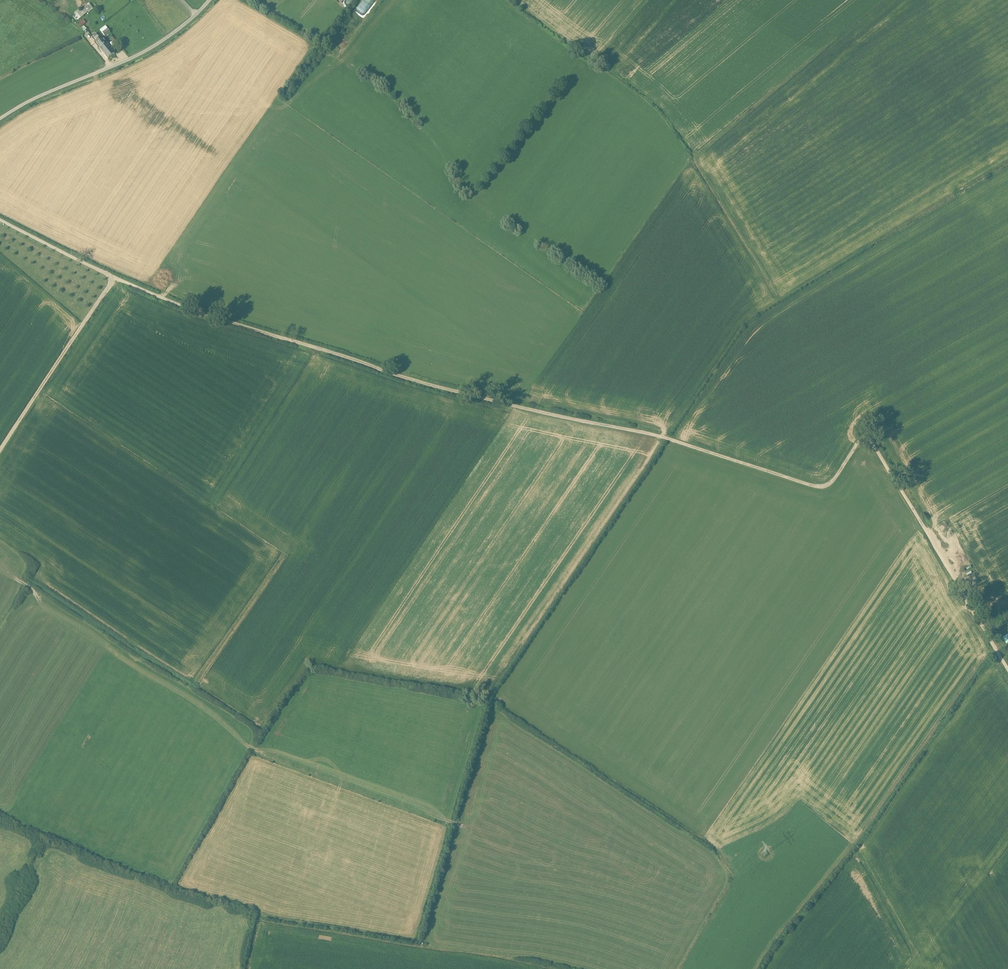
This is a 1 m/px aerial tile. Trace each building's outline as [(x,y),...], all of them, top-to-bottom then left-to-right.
[(88,15),(77,8),(72,16),(83,23),(88,15)] [(98,36),(94,40),(100,48),(104,45),(98,36)] [(115,54),(106,43),(104,45),(100,48),(99,49),(108,59),(115,54)] [(966,577),(971,584),(976,580),(972,573),(966,577)]
